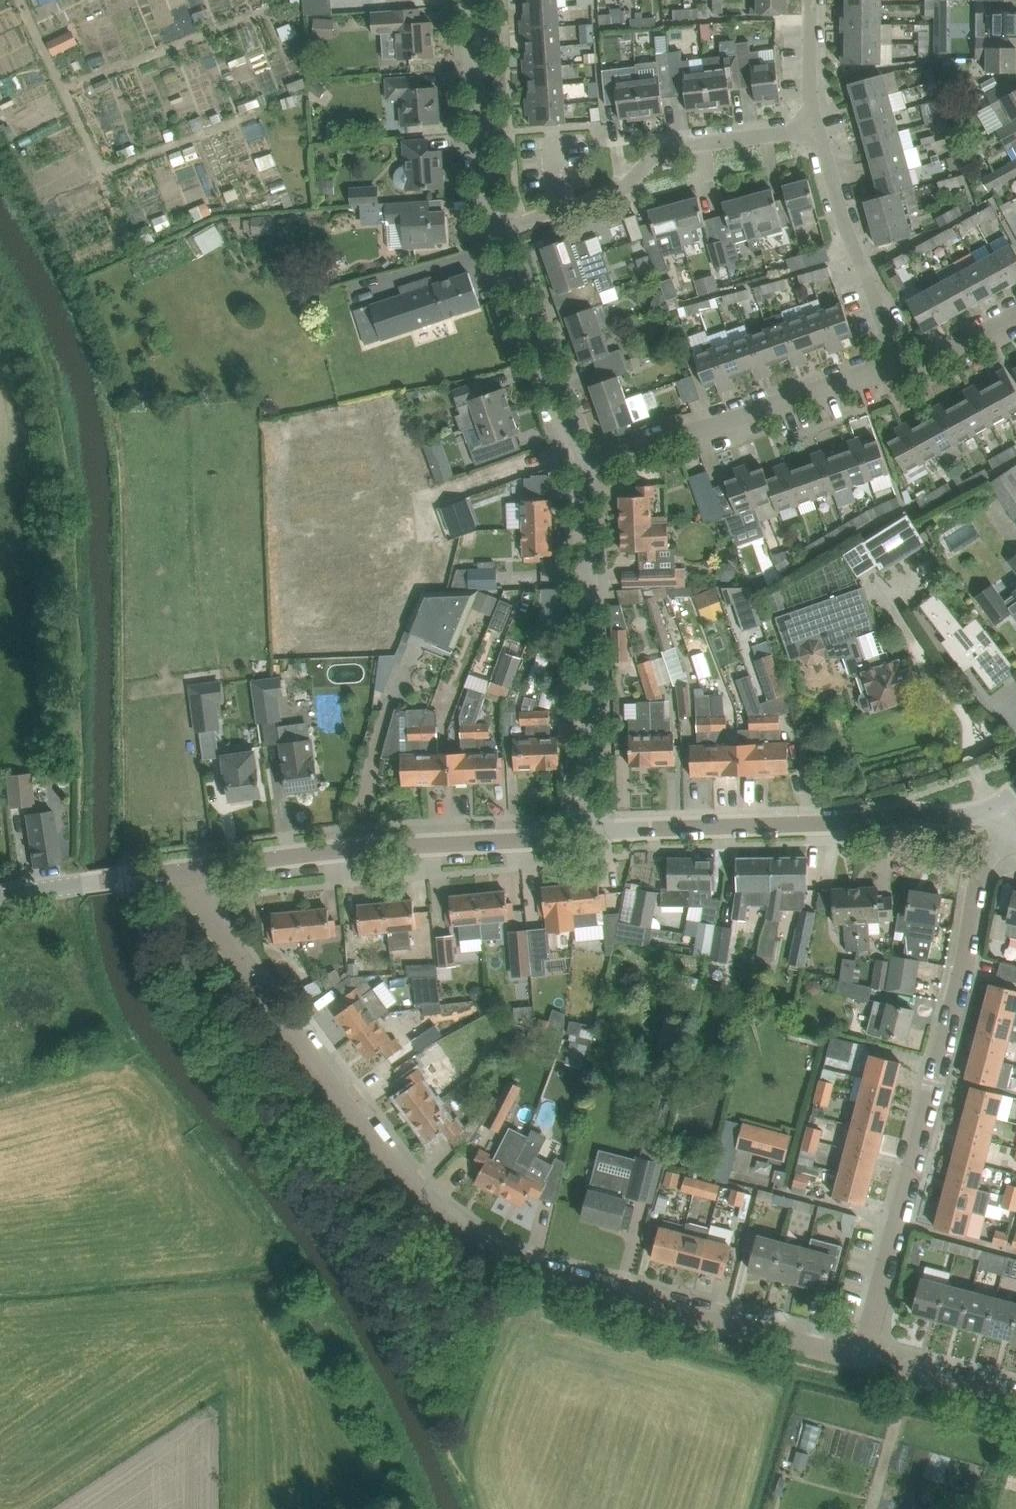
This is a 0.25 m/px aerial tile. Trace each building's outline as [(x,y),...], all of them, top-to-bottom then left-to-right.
[(305,14),(332,12),(332,0),(304,0),(305,14)] [(524,9),(558,6),(557,0),(524,0),(524,9)] [(752,14),(787,14),(787,0),(752,0),(752,14)] [(935,5),(935,17),(935,35),(947,35),(947,0),(935,0),(935,5)] [(1009,0),(995,0),(981,0),(981,23),(991,23),(991,36),(1015,36),(1015,11),(1009,11),(1009,0)] [(722,1),(713,1),(714,13),(723,13),(722,1)] [(685,9),(686,18),(709,16),(708,3),(698,4),(699,8),(685,9)] [(843,16),(843,24),(881,24),(881,5),(847,4),(847,16),(843,16)] [(935,17),(935,5),(926,5),(926,17),(935,17)] [(521,20),(521,28),(559,26),(558,6),(524,9),(525,19),(521,20)] [(374,33),(392,32),(397,31),(399,59),(435,57),(432,21),(420,22),(419,8),(372,11),(374,33)] [(632,9),(622,9),(622,15),(622,22),(627,22),(626,17),(632,17),(632,9)] [(674,19),(686,18),(685,9),(673,10),(674,19)] [(622,15),(612,16),(611,14),(599,15),(599,24),(622,22),(622,15)] [(642,18),(643,27),(656,26),(656,17),(642,18)] [(313,37),(334,38),(335,20),(315,18),(313,37)] [(631,28),(643,27),(642,18),(630,19),(631,28)] [(582,43),(595,42),(593,23),(581,24),(582,43)] [(847,32),(847,43),(880,44),(881,24),(843,24),(842,32),(847,32)] [(709,25),(700,25),(701,44),(710,43),(709,25)] [(526,37),(527,47),(560,45),(559,26),(521,28),(522,37),(526,37)] [(72,29),(52,39),(59,52),(79,43),(72,29)] [(618,30),(604,32),(605,42),(619,40),(618,30)] [(920,31),(920,44),(929,44),(929,31),(920,31)] [(667,34),(656,35),(657,53),(668,52),(667,34)] [(1008,36),(991,36),(977,36),(976,59),(987,59),(987,72),(1015,72),(1015,47),(1008,47),(1008,36)] [(737,54),(741,83),(753,81),(756,102),(764,101),(765,104),(781,102),(776,62),(761,64),(759,51),(751,52),(750,41),(736,43),(737,54)] [(880,64),(880,44),(847,43),(847,55),(842,55),(842,64),(880,64)] [(928,57),(929,44),(920,44),(920,56),(928,57)] [(524,58),(524,67),(562,64),(560,45),(527,47),(527,58),(524,58)] [(636,63),(636,66),(642,119),(656,117),(656,114),(664,113),(662,93),(673,91),(670,62),(669,51),(668,52),(657,53),(658,60),(636,63)] [(586,62),(595,62),(594,53),(585,54),(586,62)] [(705,71),(710,111),(724,109),(723,106),(732,105),(729,84),(741,83),(737,54),(704,58),(706,71),(705,71)] [(670,62),(673,91),(685,90),(687,110),(696,109),(696,112),(710,111),(705,71),(691,72),(690,59),(670,62)] [(529,76),(529,86),(563,84),(562,64),(524,67),(525,76),(529,76)] [(628,121),(642,119),(636,66),(603,70),(604,82),(606,100),(617,98),(620,119),(628,118),(628,121)] [(924,70),(928,82),(936,80),(933,68),(924,70)] [(850,83),(854,99),(899,87),(895,70),(850,83)] [(399,97),(401,125),(439,123),(437,87),(413,88),(412,76),(386,78),(388,98),(399,97)] [(993,77),(981,83),(986,92),(998,85),(993,77)] [(314,79),(307,88),(321,98),(327,89),(314,79)] [(939,92),(936,80),(928,82),(931,95),(939,92)] [(1004,125),(1015,118),(1015,90),(1011,80),(986,93),(1004,125)] [(590,82),(591,93),(599,92),(598,81),(590,82)] [(526,97),(527,105),(564,103),(563,84),(529,86),(530,97),(526,97)] [(887,90),(854,99),(859,115),(891,106),(887,90)] [(566,123),(564,103),(527,105),(527,115),(531,115),(532,125),(566,123)] [(859,115),(863,131),(896,122),(891,106),(859,115)] [(935,108),(938,120),(947,118),(943,106),(935,108)] [(592,110),(592,121),(602,121),(601,109),(592,110)] [(950,130),(947,118),(938,120),(941,132),(950,130)] [(1004,125),(996,129),(1008,149),(1015,145),(1015,118),(1004,125)] [(863,131),(867,146),(900,137),(896,122),(863,131)] [(934,135),(921,138),(923,144),(935,141),(934,135)] [(867,146),(872,162),(904,153),(900,137),(867,146)] [(403,188),(407,189),(443,187),(441,151),(429,152),(428,140),(404,141),(406,166),(402,167),(398,169),(396,173),(395,178),(396,183),(399,186),(403,188)] [(951,170),(966,166),(962,150),(959,142),(951,144),(954,156),(948,158),(951,170)] [(134,145),(128,148),(131,155),(137,153),(134,145)] [(962,150),(966,166),(978,159),(969,146),(962,150)] [(872,162),(876,178),(909,169),(904,153),(872,162)] [(983,178),(990,190),(1015,176),(1015,160),(983,178)] [(876,178),(880,193),(903,187),(913,184),(909,169),(876,178)] [(940,190),(965,183),(962,175),(938,182),(940,190)] [(787,198),(794,225),(795,227),(806,224),(802,211),(816,207),(809,179),(783,186),(787,198)] [(335,180),(318,181),(319,194),(335,193),(335,180)] [(377,185),(350,187),(351,205),(361,204),(378,203),(377,185)] [(903,187),(880,193),(881,196),(866,200),(869,213),(907,203),(903,187)] [(748,196),(759,237),(783,230),(783,228),(794,225),(787,198),(776,201),(773,189),(748,196)] [(725,202),(723,203),(731,230),(732,230),(734,237),(722,240),(729,265),(741,261),(736,242),(748,239),(752,251),(762,248),(759,237),(748,196),(736,199),(734,195),(724,198),(725,202)] [(698,197),(674,204),(685,245),(696,242),(696,241),(701,239),(698,228),(706,225),(705,220),(704,217),(698,197)] [(378,203),(361,204),(363,224),(377,223),(376,213),(386,212),(387,224),(389,224),(403,223),(405,249),(416,248),(436,247),(435,242),(447,242),(445,211),(443,211),(431,212),(421,212),(420,200),(400,202),(386,202),(378,203)] [(1012,227),(1015,225),(1015,214),(1009,201),(1000,206),(1012,227)] [(907,203),(869,213),(873,229),(911,219),(907,203)] [(652,222),(640,225),(644,237),(657,272),(667,269),(669,268),(664,256),(663,252),(675,248),(685,245),(674,204),(649,210),(652,222)] [(993,204),(973,215),(977,223),(998,212),(993,204)] [(936,219),(940,226),(963,214),(958,206),(936,219)] [(618,211),(606,215),(610,226),(622,222),(618,211)] [(636,214),(625,218),(631,237),(633,241),(644,237),(640,225),(636,214)] [(252,219),(245,220),(246,231),(253,231),(254,235),(275,234),(273,215),(252,217),(252,219)] [(966,229),(977,223),(973,215),(962,221),(966,229)] [(916,235),(911,219),(873,229),(878,246),(916,235)] [(215,223),(203,231),(214,249),(226,242),(215,223)] [(939,234),(944,241),(954,236),(950,228),(939,234)] [(148,229),(136,234),(141,246),(154,240),(148,229)] [(542,247),(550,270),(588,257),(592,255),(587,240),(583,241),(580,234),(570,238),(570,237),(542,247)] [(932,248),(944,241),(939,234),(928,240),(932,248)] [(711,243),(710,244),(716,268),(721,267),(729,265),(722,240),(711,243)] [(1011,284),(1015,281),(1015,251),(1012,244),(994,254),(1011,284)] [(904,253),(909,261),(920,254),(916,247),(904,253)] [(802,255),(806,267),(830,260),(826,248),(802,255)] [(898,267),(909,261),(904,253),(893,259),(898,267)] [(787,258),(791,271),(806,267),(802,255),(802,254),(787,258)] [(977,263),(993,293),(1011,284),(994,254),(977,263)] [(573,301),(600,291),(588,257),(550,270),(550,272),(548,274),(551,282),(554,283),(558,293),(569,289),(573,301)] [(937,271),(943,282),(959,312),(976,302),(960,272),(955,262),(937,271)] [(960,272),(976,302),(993,293),(977,263),(960,272)] [(810,272),(812,280),(831,275),(829,267),(810,272)] [(469,272),(372,306),(384,340),(481,306),(469,272)] [(801,283),(812,280),(810,272),(799,275),(801,283)] [(695,279),(700,295),(720,289),(715,274),(695,279)] [(773,282),(775,290),(787,287),(785,279),(773,282)] [(763,294),(775,290),(773,282),(761,285),(763,294)] [(926,291),(942,321),(959,312),(943,282),(926,291)] [(735,292),(738,301),(750,297),(747,289),(735,292)] [(566,316),(574,339),(612,326),(600,293),(600,291),(573,301),(577,312),(566,316)] [(924,331),(942,321),(926,291),(908,301),(924,331)] [(725,304),(738,301),(735,292),(723,296),(725,304)] [(677,297),(667,300),(671,310),(680,306),(677,297)] [(698,302),(700,311),(712,308),(710,299),(698,302)] [(681,316),(700,311),(698,302),(678,308),(681,316)] [(823,310),(837,351),(845,348),(842,340),(854,336),(842,303),(823,310)] [(805,316),(816,349),(827,345),(830,353),(837,351),(823,310),(805,316)] [(786,322),(801,363),(809,361),(806,353),(816,349),(805,316),(786,322)] [(768,329),(780,362),(790,358),(793,366),(801,363),(786,322),(768,329)] [(594,358),(598,370),(624,361),(620,349),(610,352),(602,330),(612,326),(574,339),(582,362),(594,358)] [(750,335),(764,376),(772,374),(769,366),(780,362),(768,329),(750,335)] [(731,342),(743,375),(754,371),(756,379),(764,376),(750,335),(731,342)] [(720,392),(727,389),(711,341),(702,344),(705,351),(694,355),(706,388),(717,384),(720,392)] [(731,342),(714,348),(727,389),(735,386),(732,378),(743,375),(731,342)] [(590,385),(599,408),(626,398),(618,376),(628,372),(624,361),(598,370),(602,381),(590,385)] [(1008,415),(1015,411),(1015,388),(1005,368),(997,372),(1001,379),(991,385),(1008,415)] [(701,398),(693,375),(681,379),(690,402),(701,398)] [(462,429),(463,428),(512,411),(504,387),(484,394),(479,381),(453,390),(461,413),(457,415),(462,429)] [(970,387),(991,425),(1008,415),(991,385),(982,390),(977,383),(970,387)] [(417,387),(407,391),(411,405),(422,402),(417,387)] [(957,403),(974,434),(991,425),(970,387),(963,391),(967,398),(957,403)] [(626,398),(599,408),(607,432),(635,422),(633,418),(649,413),(643,393),(626,398)] [(936,405),(957,443),(974,434),(957,403),(947,409),(943,401),(936,405)] [(923,422),(940,453),(957,443),(936,405),(929,409),(933,417),(923,422)] [(517,409),(512,411),(463,428),(470,445),(476,464),(501,455),(496,440),(519,432),(515,420),(521,418),(517,409)] [(902,424),(923,462),(940,453),(923,422),(913,428),(909,420),(902,424)] [(905,472),(923,462),(902,424),(895,428),(899,435),(889,441),(905,472)] [(863,435),(856,438),(871,479),(889,472),(877,439),(866,443),(863,435)] [(454,475),(448,454),(444,443),(446,443),(444,437),(442,438),(424,444),(429,460),(436,481),(454,475)] [(871,479),(856,438),(848,441),(851,448),(842,451),(853,485),(871,479)] [(1010,458),(1015,455),(1015,445),(1006,450),(1010,458)] [(827,448),(818,451),(834,492),(853,485),(842,451),(830,456),(827,448)] [(999,464),(1010,458),(1006,450),(995,457),(999,464)] [(834,492),(818,451),(811,454),(814,462),(804,465),(815,498),(834,492)] [(790,461),(784,463),(798,504),(815,498),(804,465),(793,469),(790,461)] [(760,518),(779,511),(767,478),(763,467),(752,471),(749,463),(742,465),(760,518)] [(777,474),(767,478),(779,511),(798,504),(784,463),(774,466),(777,474)] [(726,483),(713,488),(724,517),(730,532),(761,520),(760,518),(742,465),(734,468),(737,476),(725,480),(726,483)] [(991,483),(1015,519),(1015,465),(991,483)] [(975,475),(979,483),(990,476),(986,469),(975,475)] [(707,471),(693,475),(708,520),(724,517),(713,488),(707,471)] [(968,489),(979,483),(975,475),(964,481),(968,489)] [(938,488),(942,496),(953,490),(949,482),(938,488)] [(499,483),(481,484),(481,506),(500,505),(499,483)] [(621,496),(622,524),(653,522),(652,496),(655,496),(655,485),(638,485),(638,496),(621,496)] [(931,503),(942,496),(938,488),(927,495),(931,503)] [(523,501),(508,502),(509,528),(524,528),(551,527),(550,499),(539,499),(538,494),(523,495),(523,501)] [(442,506),(452,532),(476,524),(466,498),(442,506)] [(876,507),(879,515),(894,508),(891,500),(876,507)] [(868,510),(855,518),(860,525),(871,519),(879,515),(876,507),(868,510)] [(862,540),(863,541),(877,564),(883,572),(926,544),(906,512),(862,540)] [(855,518),(835,530),(839,538),(860,525),(855,518)] [(670,550),(669,522),(622,524),(623,551),(640,550),(641,561),(659,560),(659,551),(670,550)] [(551,527),(524,528),(525,561),(541,560),(541,555),(553,555),(551,527)] [(835,530),(815,542),(819,550),(839,538),(835,530)] [(858,576),(877,564),(863,541),(844,553),(858,576)] [(799,551),(804,559),(819,550),(815,542),(799,551)] [(1008,561),(1015,572),(1015,555),(1008,561)] [(776,565),(781,572),(791,566),(787,558),(776,565)] [(479,568),(457,569),(453,590),(480,589),(497,589),(497,567),(495,567),(495,561),(479,561),(479,568)] [(676,567),(641,568),(641,571),(642,584),(666,583),(683,583),(686,583),(685,566),(676,567)] [(999,578),(993,583),(1000,592),(1006,588),(999,578)] [(666,583),(653,585),(656,595),(669,592),(667,587),(667,586),(666,583)] [(683,583),(666,583),(669,592),(670,594),(670,596),(684,596),(683,583)] [(976,595),(996,624),(1011,614),(1015,621),(1015,593),(1006,600),(1000,592),(993,583),(976,595)] [(714,585),(694,593),(706,624),(727,615),(722,604),(714,585)] [(751,585),(722,586),(727,604),(734,602),(743,630),(763,624),(751,585)] [(863,586),(776,616),(791,658),(791,659),(801,655),(808,663),(819,664),(827,657),(827,656),(827,647),(850,639),(855,653),(850,655),(847,658),(847,661),(850,672),(854,676),(858,676),(864,692),(861,696),(859,699),(862,707),(866,710),(871,711),(912,697),(908,686),(916,684),(910,669),(906,670),(903,671),(902,668),(899,660),(891,663),(887,650),(884,651),(877,630),(878,630),(863,586)] [(637,588),(617,589),(621,604),(641,602),(646,602),(642,587),(637,588)] [(453,590),(427,591),(408,628),(454,647),(459,633),(461,633),(471,608),(479,591),(480,589),(453,590)] [(479,591),(471,608),(493,617),(501,599),(479,591)] [(976,618),(964,627),(937,592),(921,605),(947,638),(942,642),(965,672),(973,665),(992,689),(1015,670),(1015,668),(976,618)] [(656,596),(647,599),(649,605),(663,651),(673,648),(672,646),(656,596)] [(501,599),(493,617),(494,617),(490,626),(502,631),(513,604),(501,599)] [(619,604),(610,605),(612,657),(627,656),(626,628),(619,604)] [(673,648),(663,651),(675,685),(678,684),(680,716),(692,715),(690,683),(687,671),(685,672),(677,647),(673,648)] [(507,652),(496,682),(510,687),(512,688),(522,658),(507,652)] [(758,658),(755,659),(769,700),(774,698),(786,694),(787,694),(773,653),(758,658)] [(652,659),(640,663),(640,666),(642,673),(651,701),(649,701),(651,707),(653,765),(675,764),(675,744),(675,732),(672,732),(672,718),(666,718),(666,700),(664,700),(663,694),(660,684),(652,660),(652,659)] [(743,742),(744,774),(748,774),(750,776),(756,776),(758,774),(767,773),(765,715),(765,714),(751,674),(737,679),(750,715),(750,720),(751,729),(742,728),(743,742)] [(281,677),(274,678),(254,681),(259,722),(281,719),(278,696),(283,695),(281,677)] [(222,680),(191,684),(197,731),(220,728),(216,700),(224,699),(222,680)] [(515,769),(538,768),(536,710),(533,710),(534,704),(535,704),(540,688),(529,685),(522,711),(521,711),(522,724),(527,723),(528,738),(514,738),(515,769)] [(536,710),(538,768),(560,768),(560,743),(574,743),(573,722),(573,688),(560,688),(561,717),(559,717),(560,736),(552,736),(551,722),(550,710),(536,710)] [(692,776),(714,775),(712,717),(713,717),(712,703),(711,694),(697,695),(699,744),(691,744),(692,776)] [(463,751),(450,751),(451,783),(478,782),(476,724),(477,723),(482,706),(466,701),(462,715),(463,751)] [(508,702),(505,702),(505,722),(517,721),(517,701),(508,702)] [(637,719),(629,719),(630,766),(633,765),(635,768),(642,768),(644,765),(653,765),(651,707),(649,701),(637,701),(637,719)] [(712,717),(714,775),(744,774),(743,742),(723,743),(722,730),(727,730),(726,702),(712,703),(713,717),(712,717)] [(402,784),(425,784),(423,726),(429,709),(408,709),(409,753),(401,753),(402,784)] [(423,726),(425,784),(451,783),(450,751),(439,752),(438,711),(429,709),(423,726)] [(765,715),(767,773),(789,773),(788,741),(781,742),(780,713),(765,714),(765,715)] [(476,724),(478,782),(500,782),(499,750),(485,750),(485,737),(491,737),(490,723),(477,723),(476,724)] [(295,741),(281,743),(284,766),(285,766),(288,791),(318,787),(315,761),(314,761),(311,739),(309,725),(293,727),(295,741)] [(252,747),(223,752),(231,800),(237,799),(237,801),(245,799),(245,797),(261,795),(256,768),(256,769),(252,747)] [(32,804),(29,772),(8,774),(12,806),(32,804)] [(30,835),(32,846),(34,865),(60,862),(53,810),(27,813),(30,835)] [(771,889),(769,905),(768,915),(779,918),(782,918),(783,907),(803,907),(803,889),(808,889),(807,856),(772,857),(772,889),(771,889)] [(748,905),(769,905),(771,889),(772,889),(772,857),(737,857),(738,890),(734,918),(745,920),(748,905)] [(662,906),(689,906),(692,888),(692,858),(668,858),(668,887),(662,887),(662,906)] [(715,858),(692,858),(692,888),(689,906),(704,906),(704,899),(713,899),(713,888),(715,888),(715,858)] [(575,922),(574,930),(576,930),(576,926),(599,924),(598,910),(601,910),(599,882),(571,885),(575,922)] [(557,932),(574,930),(575,922),(571,885),(543,888),(544,899),(539,900),(540,908),(541,915),(555,914),(557,932)] [(859,945),(859,950),(869,949),(868,933),(881,933),(880,920),(893,920),(893,897),(879,897),(878,887),(855,888),(857,941),(855,941),(855,946),(859,945)] [(641,888),(634,923),(633,924),(646,926),(651,927),(658,892),(641,888)] [(845,950),(859,950),(859,945),(855,946),(855,941),(857,941),(855,888),(832,888),(833,921),(844,921),(845,950)] [(934,940),(937,922),(941,895),(912,890),(909,906),(908,914),(899,912),(896,930),(905,932),(904,942),(917,944),(917,938),(934,940)] [(506,891),(478,894),(483,939),(501,938),(500,921),(509,920),(509,918),(514,918),(512,902),(507,903),(506,891)] [(1015,938),(1015,892),(1009,916),(997,913),(991,936),(1004,939),(1005,936),(1015,938)] [(478,894),(450,896),(451,908),(446,908),(448,924),(453,924),(454,926),(460,925),(461,940),(483,939),(478,894)] [(386,903),(388,930),(389,943),(412,941),(411,928),(421,927),(420,911),(415,912),(413,900),(386,903)] [(386,903),(358,905),(359,917),(354,917),(355,933),(358,933),(358,942),(378,940),(377,931),(388,930),(386,903)] [(301,911),(303,938),(336,935),(335,919),(330,920),(329,908),(301,911)] [(271,942),(303,938),(301,911),(273,914),(274,925),(269,926),(271,942)] [(618,921),(620,913),(604,914),(607,946),(614,946),(615,939),(618,921)] [(780,920),(766,917),(755,969),(769,972),(780,920)] [(618,921),(615,939),(643,944),(646,926),(633,924),(618,921)] [(716,924),(700,921),(694,955),(710,958),(716,924)] [(734,927),(716,924),(710,958),(728,962),(734,927)] [(505,928),(507,958),(525,957),(523,926),(505,928)] [(547,927),(528,928),(530,958),(546,957),(550,957),(547,932),(547,927)] [(796,927),(789,960),(804,963),(811,930),(796,927)] [(653,928),(652,936),(664,938),(665,930),(653,928)] [(454,934),(437,936),(439,966),(457,965),(454,934)] [(365,958),(359,959),(356,959),(355,950),(347,950),(349,975),(367,974),(365,958)] [(892,961),(888,989),(915,994),(922,957),(894,953),(892,961)] [(844,958),(841,979),(853,982),(856,959),(844,958)] [(873,986),(888,989),(892,961),(878,958),(873,986)] [(1015,981),(1015,965),(1000,961),(997,976),(1015,981)] [(413,976),(414,979),(438,977),(437,973),(437,963),(407,964),(408,976),(413,976)] [(343,980),(337,969),(322,977),(328,988),(343,980)] [(442,1004),(438,977),(414,979),(418,1008),(442,1004)] [(853,982),(841,979),(837,993),(869,1001),(873,987),(853,982)] [(317,980),(302,988),(307,999),(323,991),(317,980)] [(351,1004),(337,1015),(353,1037),(377,1020),(376,1020),(389,1010),(388,1008),(398,1000),(383,981),(373,988),(365,994),(359,986),(345,996),(351,1004)] [(985,1007),(1014,1015),(1015,1008),(1015,990),(991,983),(985,1007)] [(875,1000),(867,1032),(882,1036),(883,1032),(907,1038),(914,1010),(888,1003),(888,1004),(875,1000)] [(979,1031),(1008,1038),(1015,1040),(1015,1015),(1014,1015),(985,1007),(979,1031)] [(536,1029),(563,1038),(565,1032),(567,1013),(554,1008),(550,1020),(540,1017),(536,1029)] [(377,1020),(353,1037),(369,1059),(383,1048),(390,1057),(403,1047),(396,1038),(392,1041),(377,1020)] [(571,1020),(568,1033),(570,1034),(569,1040),(572,1040),(589,1045),(590,1045),(591,1043),(592,1038),(581,1035),(582,1027),(583,1022),(571,1020)] [(436,1023),(413,1038),(420,1049),(443,1033),(436,1023)] [(979,1031),(973,1054),(1002,1061),(1008,1038),(979,1031)] [(827,1056),(840,1059),(849,1061),(854,1042),(832,1036),(827,1056)] [(449,1051),(442,1040),(419,1055),(426,1066),(449,1051)] [(572,1040),(566,1063),(583,1068),(589,1045),(572,1040)] [(872,1054),(866,1078),(895,1086),(901,1061),(872,1054)] [(1014,1064),(1002,1061),(973,1054),(967,1078),(996,1085),(1008,1088),(1014,1064)] [(820,1079),(817,1090),(832,1094),(838,1071),(824,1067),(821,1079),(820,1079)] [(397,1097),(413,1119),(437,1102),(421,1080),(426,1077),(419,1068),(405,1078),(411,1086),(397,1097)] [(866,1078),(860,1101),(889,1109),(895,1086),(866,1078)] [(973,1085),(966,1110),(996,1117),(1002,1093),(973,1085)] [(493,1111),(483,1123),(499,1131),(518,1095),(505,1089),(499,1099),(493,1111)] [(829,1106),(832,1094),(817,1090),(814,1102),(829,1106)] [(494,1096),(466,1126),(474,1136),(475,1134),(483,1123),(493,1111),(499,1099),(494,1096)] [(860,1101),(854,1124),(854,1125),(883,1132),(889,1109),(860,1101)] [(452,1123),(437,1102),(413,1119),(429,1141),(443,1130),(449,1139),(463,1129),(456,1120),(452,1123)] [(966,1110),(960,1133),(990,1141),(996,1117),(966,1110)] [(848,1148),(877,1156),(883,1132),(854,1125),(854,1124),(841,1121),(835,1145),(848,1148)] [(744,1122),(737,1148),(786,1161),(793,1135),(744,1122)] [(809,1125),(806,1137),(820,1141),(823,1129),(809,1125)] [(491,1154),(481,1149),(473,1164),(482,1169),(476,1181),(500,1193),(526,1141),(529,1136),(510,1126),(493,1160),(489,1158),(491,1154)] [(960,1133),(954,1156),(984,1164),(990,1141),(960,1133)] [(820,1141),(806,1137),(802,1149),(817,1153),(820,1141)] [(542,1149),(526,1141),(500,1193),(523,1205),(529,1193),(538,1198),(546,1183),(559,1189),(566,1161),(557,1157),(553,1164),(538,1156),(542,1149)] [(673,1141),(667,1151),(677,1157),(683,1147),(673,1141)] [(848,1148),(841,1172),(871,1179),(877,1156),(848,1148)] [(595,1170),(583,1217),(620,1227),(628,1195),(651,1201),(662,1163),(637,1156),(631,1179),(595,1170)] [(984,1164),(954,1156),(948,1180),(977,1188),(984,1164)] [(687,1171),(698,1174),(711,1177),(713,1165),(688,1157),(685,1169),(687,1170),(687,1171)] [(820,1166),(799,1161),(793,1185),(807,1188),(809,1179),(816,1180),(820,1166)] [(775,1169),(773,1181),(784,1183),(787,1172),(775,1169)] [(667,1170),(664,1181),(678,1185),(681,1174),(667,1170)] [(682,1190),(694,1193),(698,1174),(687,1171),(686,1175),(682,1190)] [(841,1172),(835,1196),(865,1203),(871,1179),(841,1172)] [(698,1174),(694,1193),(705,1196),(709,1182),(721,1185),(722,1180),(711,1177),(698,1174)] [(746,1192),(747,1186),(722,1180),(721,1185),(732,1188),(729,1202),(742,1205),(746,1192)] [(987,1215),(992,1192),(977,1188),(948,1180),(942,1203),(971,1211),(987,1215)] [(1009,1184),(1006,1195),(1015,1198),(1015,1185),(1009,1184)] [(763,1200),(793,1208),(795,1199),(775,1194),(776,1191),(760,1187),(756,1201),(763,1203),(763,1200)] [(659,1191),(654,1208),(665,1212),(670,1194),(659,1191)] [(1006,1195),(1003,1207),(1004,1207),(1015,1210),(1015,1198),(1006,1195)] [(816,1204),(795,1199),(793,1208),(794,1208),(792,1216),(805,1219),(807,1211),(814,1213),(816,1204)] [(965,1235),(971,1211),(942,1203),(936,1227),(965,1235)] [(845,1212),(820,1205),(816,1220),(823,1222),(824,1216),(842,1220),(845,1212)] [(684,1233),(677,1263),(700,1269),(707,1240),(707,1239),(710,1228),(688,1222),(685,1234),(684,1233)] [(653,1257),(677,1263),(684,1233),(660,1227),(653,1257)] [(1010,1233),(997,1230),(994,1241),(1007,1245),(1010,1233)] [(750,1269),(775,1276),(784,1240),(759,1234),(750,1269)] [(809,1247),(800,1282),(825,1289),(830,1268),(836,1269),(842,1245),(813,1237),(810,1247),(809,1247)] [(931,1245),(956,1252),(959,1243),(934,1237),(931,1245)] [(707,1240),(700,1269),(724,1275),(732,1246),(707,1240)] [(784,1240),(775,1276),(800,1282),(809,1247),(784,1240)] [(959,1243),(956,1252),(981,1258),(983,1250),(959,1243)] [(979,1267),(1003,1274),(1007,1256),(983,1250),(981,1258),(979,1267)] [(1003,1274),(1015,1277),(1015,1258),(1007,1256),(1003,1274)] [(914,1312),(939,1318),(948,1285),(923,1279),(914,1312)] [(948,1285),(939,1318),(963,1325),(972,1292),(948,1285)] [(972,1292),(963,1325),(988,1331),(996,1298),(972,1292)] [(988,1331),(1012,1338),(1015,1322),(1015,1303),(996,1298),(988,1331)] [(806,1421),(803,1442),(817,1444),(820,1423),(806,1421)]
